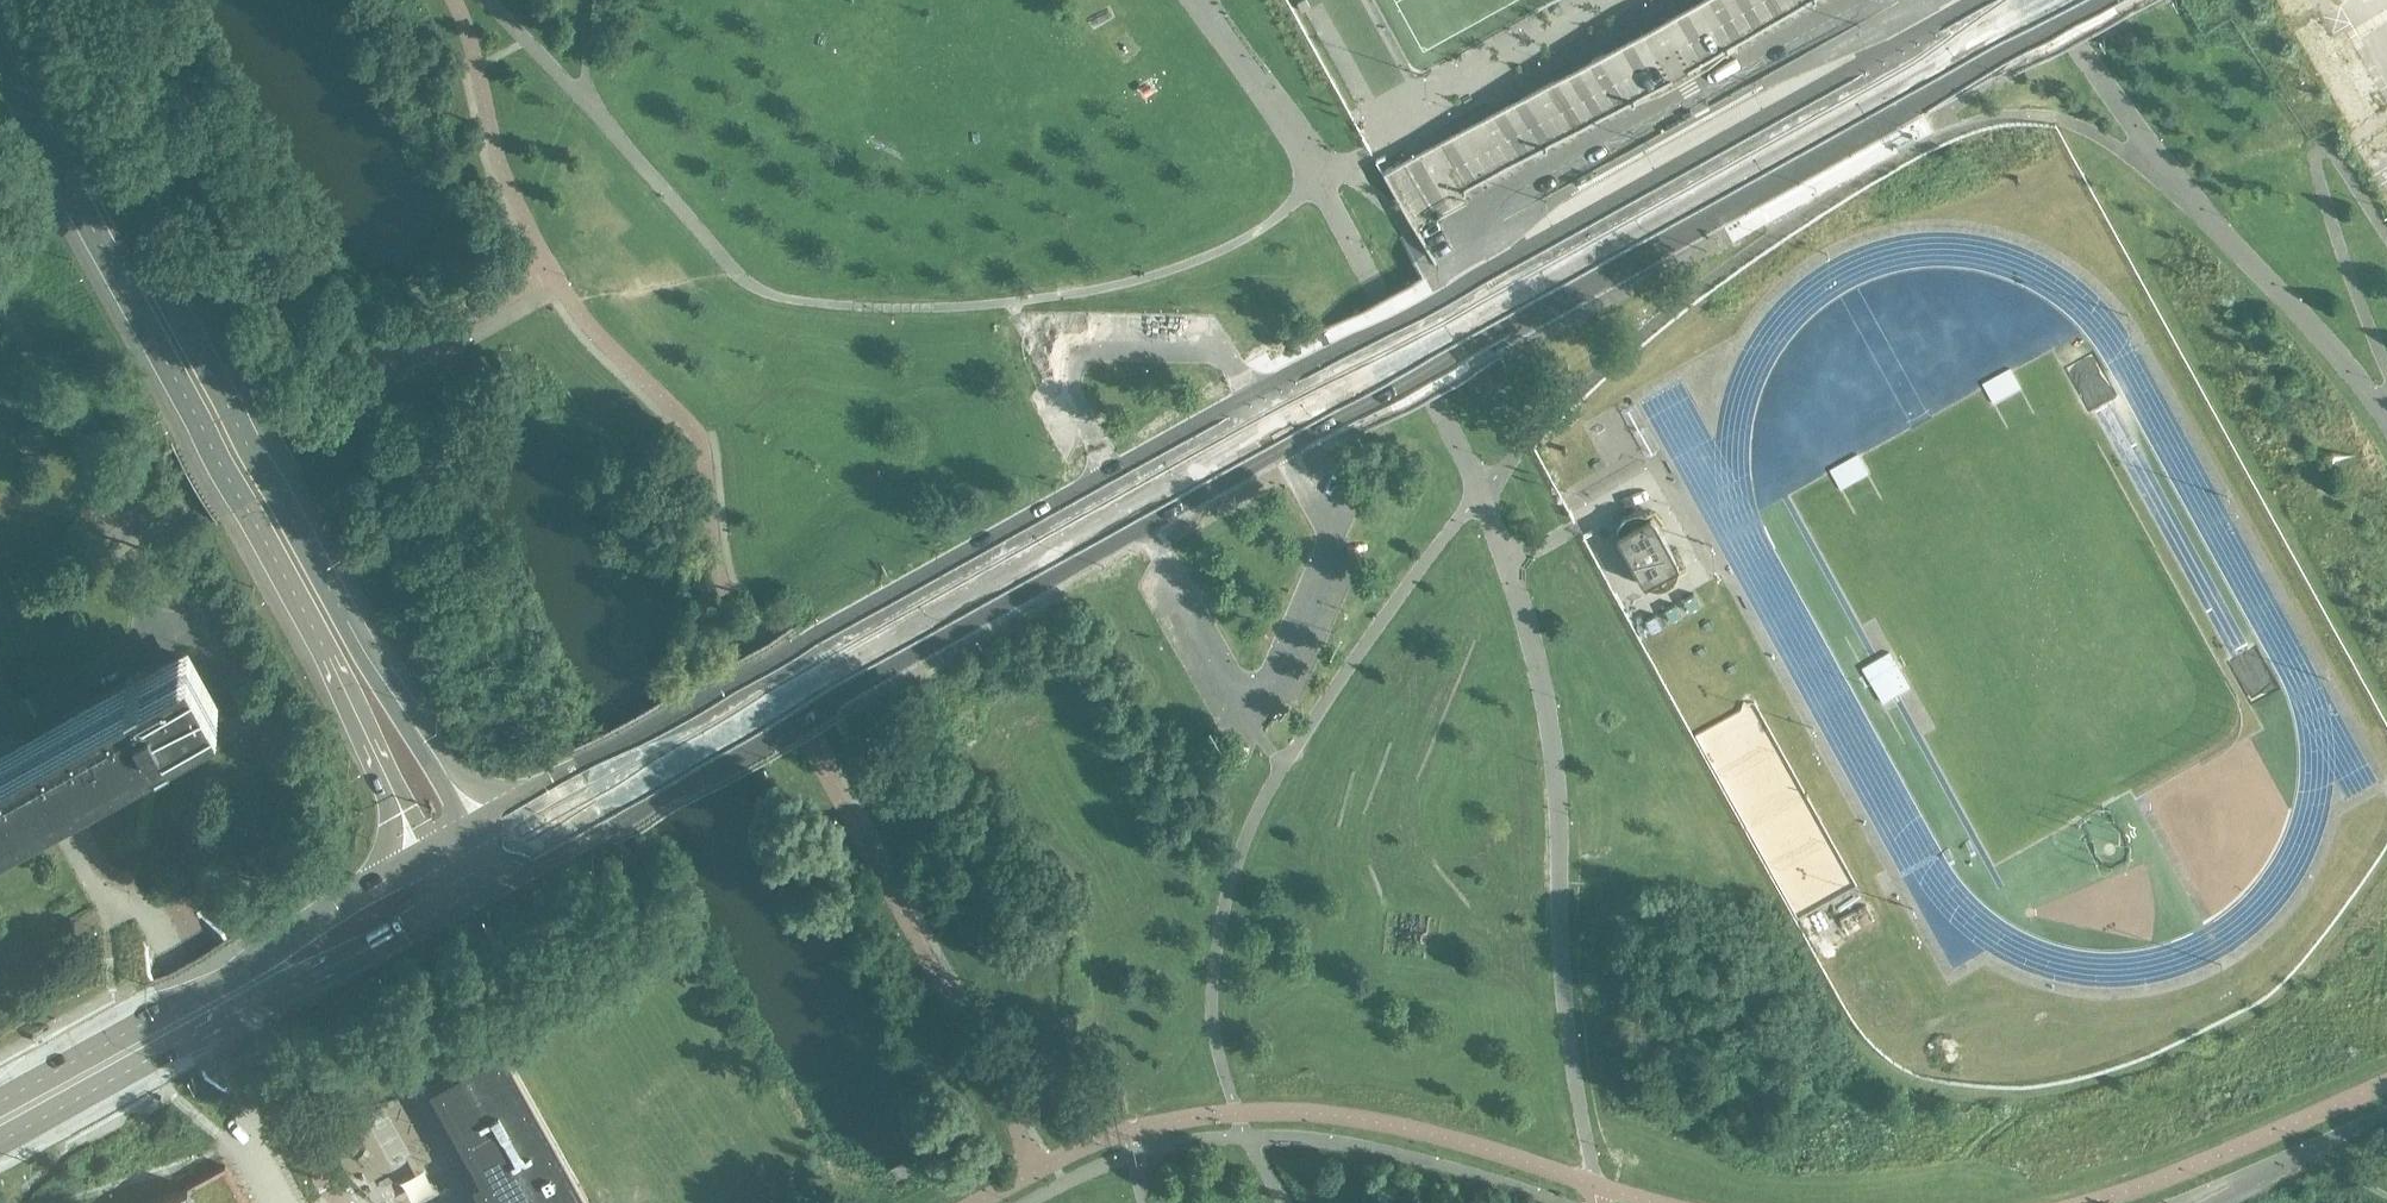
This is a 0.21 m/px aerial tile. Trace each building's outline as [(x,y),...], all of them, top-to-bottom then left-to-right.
[(1394,169),(1392,166),(1383,170),(1411,221),(1414,220),(1463,193),(1670,78),(1681,72),(1691,67),(1812,0),(1700,0),(1394,169)] [(2298,26),(2357,140),(2384,126),(2326,12),(2298,26)] [(1860,453),(1848,458),(1856,475),(1868,470),(1860,453)] [(1620,541),(1640,578),(1643,582),(1648,585),(1653,588),(1661,588),(1669,585),(1674,581),(1677,576),(1678,571),(1679,567),(1678,563),(1676,558),(1655,520),(1653,517),(1649,514),(1644,511),(1638,510),(1631,511),(1625,515),(1621,519),(1618,524),(1617,532),(1618,537),(1620,541)] [(1865,663),(1882,699),(1910,686),(1894,650),(1865,663)] [(4,823),(9,821),(4,813),(26,801),(25,800),(54,784),(69,776),(69,777),(90,765),(91,765),(95,773),(101,769),(108,765),(114,761),(119,759),(127,757),(132,755),(134,755),(140,754),(145,754),(150,752),(155,751),(160,749),(165,747),(169,745),(174,742),(181,738),(187,733),(192,728),(198,722),(202,716),(198,707),(210,699),(186,656),(145,678),(141,671),(127,679),(130,686),(66,721),(45,733),(46,734),(30,743),(2,758),(2,757),(0,758),(0,825),(4,823)] [(504,1046),(431,1087),(481,1177),(473,1182),(481,1196),(485,1202),(584,1202),(589,1200),(504,1046)] [(226,1164),(155,1202),(248,1202),(226,1164)]
